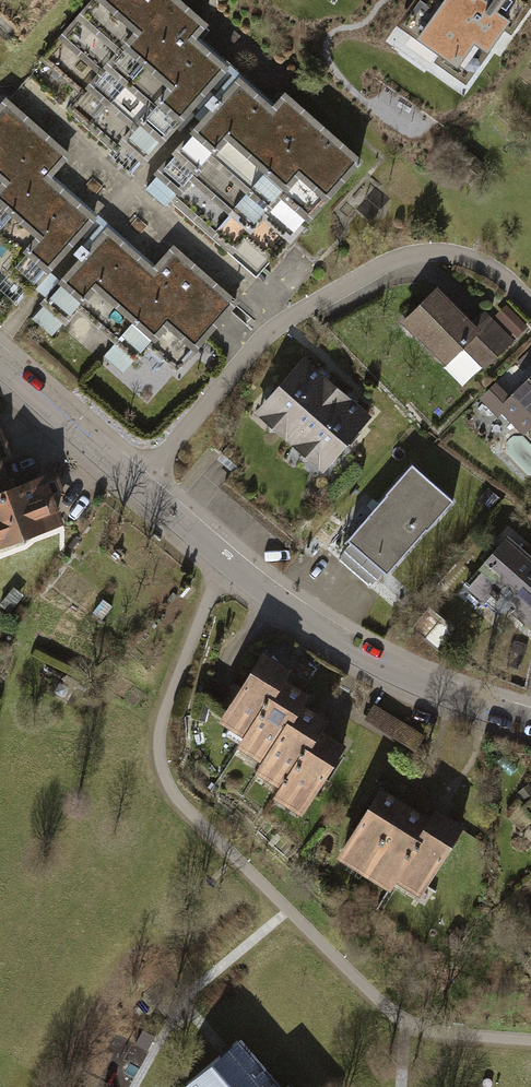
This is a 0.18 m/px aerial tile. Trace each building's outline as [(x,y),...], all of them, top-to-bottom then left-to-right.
[(178,0),(85,0),(56,35),(112,82),(96,100),(153,148),(220,67),(184,36),(199,17),(178,0)] [(393,29),(469,92),(530,27),(530,0),(417,0),(393,29)] [(282,128),(237,89),(178,156),(238,207),(253,190),(301,232),(363,161),(300,106),(282,128)] [(35,277),(96,216),(50,173),(64,153),(0,100),(0,243),(35,277)] [(154,263),(108,223),(49,289),(100,333),(125,305),(185,357),(232,303),(167,247),(154,263)] [(471,326),(439,293),(407,325),(448,365),(458,354),(481,377),(519,339),(489,308),(471,326)] [(374,415),(301,357),(250,417),(322,475),(374,415)] [(513,393),(499,380),(478,403),(510,431),(528,410),(530,413),(530,373),(513,393)] [(63,525),(47,475),(11,487),(0,453),(0,546),(63,525)] [(448,502),(407,467),(343,541),(384,576),(448,502)] [(510,535),(483,566),(512,591),(500,604),(530,631),(530,553),(510,535)] [(288,671),(260,652),(222,713),(250,731),(282,681),(288,671)] [(250,731),(244,741),(267,757),(300,706),(306,696),(282,681),(250,731)] [(372,702),(361,717),(413,751),(424,735),(372,702)] [(300,706),(262,766),(287,782),(319,730),(324,722),(300,706)] [(281,791),(307,807),(345,745),(319,730),(287,782),(281,791)] [(406,804),(379,788),(340,852),(366,868),(406,804)] [(406,804),(366,868),(391,883),(398,873),(431,820),(406,804)] [(398,873),(423,888),(460,827),(436,812),(431,820),(398,873)] [(184,1084),(186,1086),(276,1086),(236,1040),(184,1084)]
